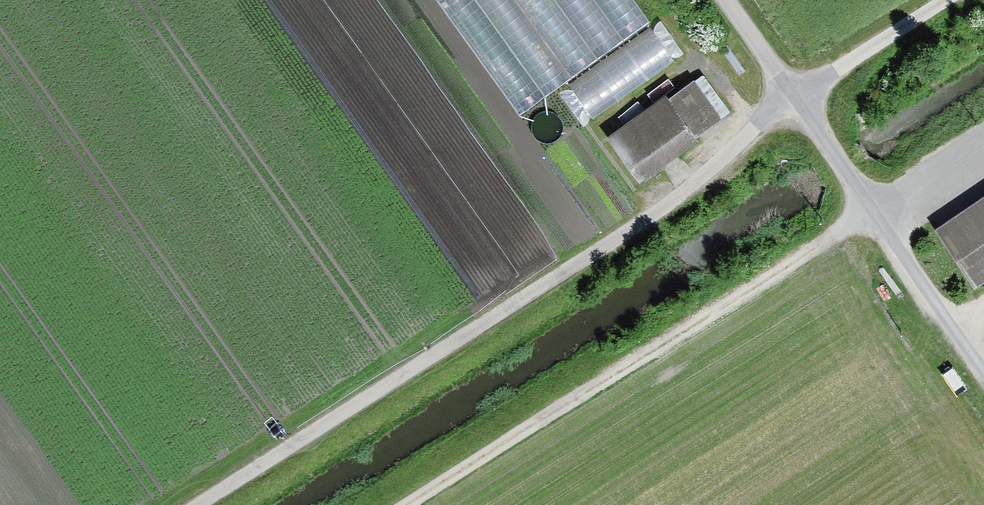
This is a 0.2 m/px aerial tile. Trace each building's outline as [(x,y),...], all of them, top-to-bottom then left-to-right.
[(635,0),(437,0),(518,113),(649,19),(635,0)] [(719,117),(692,80),(611,139),(637,175),(719,117)] [(940,231),(975,282),(983,275),(983,202),(940,231)]
